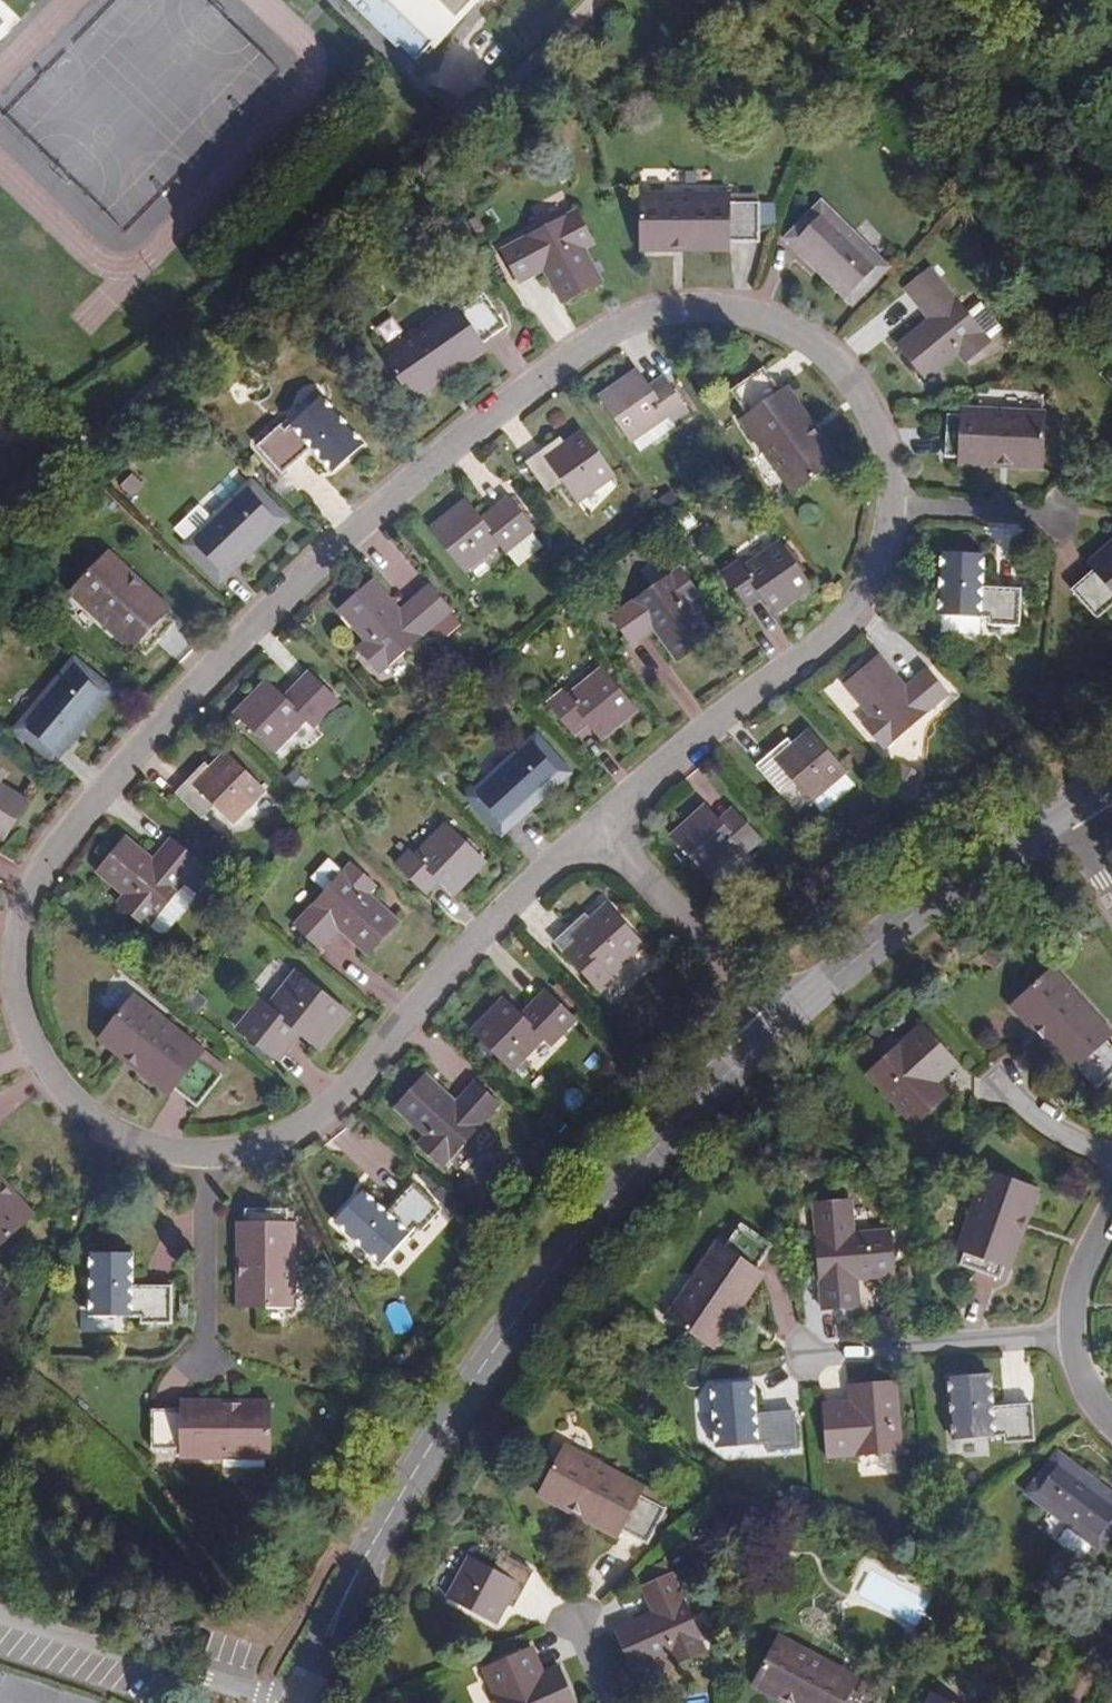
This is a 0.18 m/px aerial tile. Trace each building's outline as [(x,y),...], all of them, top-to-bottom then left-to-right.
[(398,47),(401,44),(417,60),(437,40),(439,42),(482,0),(350,0),(398,47)] [(723,6),(712,0),(706,0),(697,17),(711,25),(723,6)] [(731,194),(643,194),(644,251),(674,250),(675,243),(732,243),(732,240),(759,240),(760,203),(759,203),(731,202),(731,195),(731,194)] [(759,195),(731,195),(731,202),(759,203),(759,195)] [(882,266),(821,206),(791,237),(852,297),(882,266)] [(597,238),(582,210),(506,249),(521,277),(531,272),(546,265),(566,301),(605,281),(586,244),(597,238)] [(490,223),(481,219),(477,226),(486,231),(490,223)] [(991,340),(931,268),(906,289),(930,318),(899,345),(927,379),(959,353),(966,361),(991,340)] [(507,324),(486,293),(462,309),(457,302),(383,354),(415,399),(440,383),(436,378),(485,343),(485,340),(507,324)] [(778,388),(763,365),(732,386),(748,409),(741,414),(792,488),(838,456),(822,431),(815,435),(781,386),(778,388)] [(656,394),(640,370),(602,396),(633,440),(669,416),(673,421),(688,410),(671,385),(656,394)] [(364,442),(323,395),(285,428),(281,424),(259,443),(282,470),(313,444),(333,468),(364,442)] [(1045,468),(1046,413),(962,409),(962,415),(949,415),(948,457),(1015,460),(1015,466),(1045,468)] [(616,475),(585,432),(571,441),(567,436),(530,462),(548,487),(584,462),(601,485),(616,475)] [(284,514),(254,483),(191,542),(221,574),(284,514)] [(535,529),(511,498),(482,520),(467,501),(433,529),(467,571),(502,543),(508,550),(535,529)] [(811,585),(780,541),(744,567),(740,562),(725,573),(743,598),(757,588),(775,612),(811,585)] [(986,580),(988,548),(947,544),(941,607),(992,612),(993,619),(1020,621),(1023,584),(986,580)] [(131,568),(111,549),(72,588),(130,646),(137,640),(147,649),(176,620),(127,573),(131,568)] [(1088,574),(1086,579),(1067,595),(1089,623),(1111,604),(1111,605),(1111,553),(1088,574)] [(700,593),(683,567),(614,615),(632,641),(656,625),(679,658),(715,633),(692,599),(700,593)] [(402,611),(375,581),(342,609),(368,640),(360,647),(381,672),(454,610),(432,585),(402,611)] [(902,683),(877,652),(843,680),(868,712),(860,719),(881,744),(943,691),(923,666),(902,683)] [(111,686),(79,658),(22,724),(56,752),(111,686)] [(637,709),(603,667),(568,694),(563,689),(549,700),(568,724),(583,713),(601,736),(637,709)] [(339,700),(311,672),(286,696),(268,680),(237,713),(275,751),(307,718),(314,724),(339,700)] [(810,799),(842,771),(844,769),(809,729),(773,758),(770,754),(756,764),(796,811),(810,799)] [(564,769),(535,737),(473,793),(501,825),(564,769)] [(265,791),(226,755),(195,787),(190,783),(178,795),(225,841),(237,829),(233,825),(265,791)] [(853,782),(842,771),(810,799),(821,810),(853,782)] [(5,835),(28,799),(0,780),(0,832),(5,835)] [(722,826),(702,803),(668,832),(703,873),(738,845),(742,849),(756,838),(737,815),(722,826)] [(485,858),(445,822),(415,854),(409,849),(397,862),(420,884),(433,871),(454,890),(485,858)] [(185,884),(197,894),(199,896),(215,877),(200,865),(201,863),(183,848),(164,869),(128,841),(93,884),(128,912),(122,920),(142,937),(156,920),(185,884)] [(374,883),(350,862),(293,923),(317,945),(337,925),(367,952),(397,919),(366,891),(374,883)] [(169,930),(197,894),(185,884),(156,920),(169,930)] [(641,945),(606,906),(572,935),(568,931),(554,943),(575,967),(589,956),(606,975),(641,945)] [(1054,968),(1012,1006),(1031,1028),(1037,1023),(1077,1068),(1080,1068),(1097,1087),(1111,1074),(1111,1046),(1107,1041),(1111,1037),(1111,1033),(1054,968)] [(319,1049),(347,1011),(304,978),(277,1014),(268,1007),(247,1035),(279,1060),(300,1034),(319,1049)] [(576,1018),(546,991),(522,1015),(506,999),(474,1032),(513,1069),(543,1038),(551,1045),(576,1018)] [(204,1049),(135,994),(100,1038),(122,1057),(127,1052),(173,1088),(174,1086),(197,1104),(221,1074),(198,1056),(204,1049)] [(953,1055),(925,1023),(869,1072),(914,1124),(948,1095),(931,1074),(953,1055)] [(500,1104),(476,1083),(457,1102),(426,1075),(396,1107),(426,1135),(419,1143),(442,1165),(500,1104)] [(1028,1217),(1038,1189),(985,1171),(958,1249),(965,1252),(961,1264),(1001,1278),(1022,1215),(1028,1217)] [(33,1212),(14,1190),(8,1194),(0,1185),(0,1242),(33,1212)] [(421,1232),(440,1210),(414,1186),(387,1214),(364,1193),(337,1223),(382,1264),(416,1228),(421,1232)] [(293,1305),(294,1221),(286,1221),(286,1208),(246,1208),(245,1275),(239,1276),(239,1306),(293,1305)] [(896,1275),(893,1232),(851,1234),(850,1223),(817,1225),(822,1307),(855,1304),(854,1279),(896,1275)] [(756,1268),(772,1245),(741,1224),(725,1247),(718,1242),(668,1315),(714,1347),(731,1323),(725,1318),(758,1270),(756,1268)] [(128,1285),(130,1254),(91,1250),(85,1314),(133,1318),(132,1323),(164,1326),(167,1289),(128,1285)] [(992,1405),(989,1374),(950,1377),(955,1439),(1004,1435),(1005,1443),(1035,1440),(1031,1402),(992,1405)] [(755,1412),(753,1380),(714,1383),(718,1444),(768,1442),(768,1450),(797,1448),(795,1410),(755,1412)] [(902,1451),(897,1382),(850,1386),(852,1412),(824,1414),(827,1457),(902,1451)] [(266,1459),(267,1401),(238,1400),(238,1407),(179,1404),(178,1407),(150,1406),(148,1446),(176,1448),(176,1455),(266,1459)] [(647,1487),(572,1441),(542,1488),(567,1503),(571,1497),(622,1529),(623,1528),(648,1542),(667,1511),(643,1496),(647,1487)] [(1059,1455),(1031,1490),(1098,1545),(1111,1527),(1111,1500),(1059,1455)] [(522,1586),(532,1568),(509,1555),(499,1570),(469,1553),(447,1593),(495,1620),(516,1583),(522,1586)] [(707,1652),(674,1574),(645,1587),(655,1613),(616,1630),(634,1671),(673,1654),(678,1665),(707,1652)] [(878,1697),(853,1685),(858,1676),(776,1635),(751,1685),(778,1699),(780,1693),(799,1702),(875,1702),(878,1697)] [(523,1649),(481,1667),(496,1702),(573,1702),(576,1701),(560,1662),(533,1674),(523,1649)] [(934,1690),(927,1702),(958,1702),(934,1690)]
